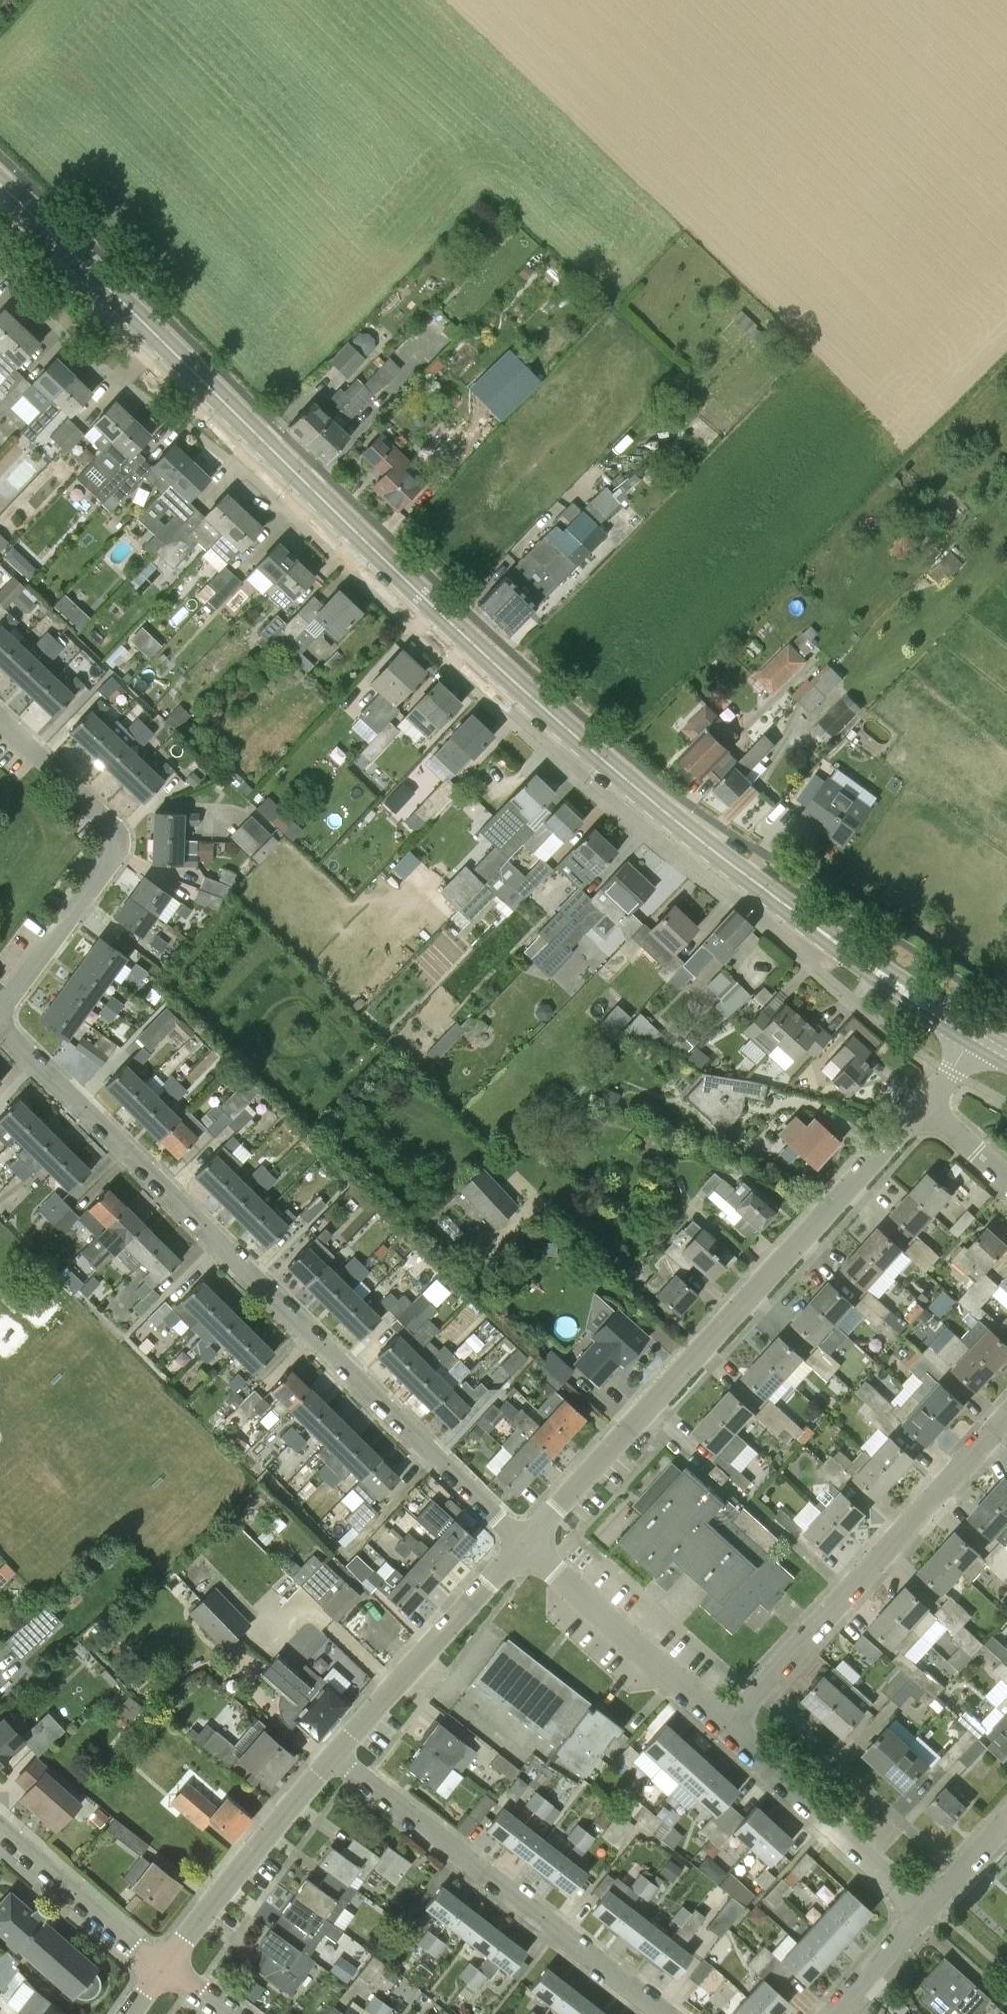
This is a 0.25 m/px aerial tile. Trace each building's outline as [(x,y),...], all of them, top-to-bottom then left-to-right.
[(526,280),(535,271),(527,263),(518,272),(526,280)] [(22,328),(4,310),(0,314),(0,350),(22,328)] [(735,320),(760,343),(765,337),(756,328),(758,326),(742,312),(735,320)] [(452,340),(461,330),(451,321),(443,330),(452,340)] [(23,377),(14,369),(39,344),(22,328),(0,350),(0,400),(23,377)] [(348,379),(366,359),(348,342),(329,361),(348,379)] [(509,350),(469,389),(501,421),(541,382),(509,350)] [(378,367),(383,362),(378,357),(373,362),(378,367)] [(350,398),(305,445),(324,464),(350,436),(342,429),(400,368),(389,358),(363,384),(350,398)] [(9,408),(14,404),(22,395),(40,412),(44,409),(74,377),(56,360),(33,383),(31,385),(23,377),(0,400),(0,418),(9,408)] [(40,412),(32,421),(42,430),(62,410),(69,417),(91,393),(74,377),(44,409),(40,412)] [(363,384),(361,381),(356,377),(343,391),(350,398),(363,384)] [(305,445),(350,398),(343,391),(339,387),(320,407),(314,402),(286,428),(305,445)] [(86,433),(84,435),(93,444),(102,452),(133,420),(115,402),(92,426),(86,433)] [(61,425),(49,437),(58,446),(76,428),(67,419),(61,425)] [(102,452),(94,460),(111,477),(119,468),(135,451),(150,436),(133,420),(102,452)] [(76,428),(58,446),(66,454),(84,435),(76,428)] [(396,508),(426,478),(383,434),(362,454),(381,473),(371,486),(396,508)] [(174,445),(152,467),(170,484),(192,462),(174,445)] [(162,493),(137,519),(147,529),(157,518),(167,508),(175,514),(175,515),(187,503),(188,501),(209,479),(192,462),(170,484),(162,493)] [(539,564),(488,615),(509,634),(632,509),(624,501),(628,496),(627,495),(642,480),(647,484),(655,476),(647,467),(638,476),(635,474),(625,483),(618,490),(625,497),(549,573),(539,564)] [(102,487),(94,495),(102,503),(111,494),(128,476),(119,468),(111,477),(102,487)] [(625,483),(635,474),(634,473),(612,494),(605,486),(582,509),(572,501),(553,523),(554,525),(476,604),(488,615),(539,564),(549,573),(625,497),(618,490),(625,483)] [(128,476),(111,494),(119,502),(136,484),(128,476)] [(163,544),(155,552),(172,568),(179,560),(197,543),(205,551),(209,547),(210,548),(215,543),(222,535),(244,512),(226,495),(204,517),(197,524),(188,533),(180,526),(163,544)] [(215,543),(210,548),(226,564),(238,551),(261,528),(244,512),(222,535),(215,543)] [(165,525),(155,536),(163,544),(180,526),(171,518),(165,525)] [(902,562),(920,544),(908,532),(889,550),(902,562)] [(9,543),(0,534),(0,552),(9,543)] [(256,568),(246,578),(263,594),(266,591),(273,584),(296,561),(278,544),(256,568)] [(928,575),(941,588),(965,563),(951,550),(940,562),(928,575)] [(296,561),(273,584),(291,601),(314,578),(296,561)] [(21,574),(28,580),(37,570),(30,564),(21,574)] [(209,587),(201,596),(207,602),(215,594),(233,575),(224,567),(219,571),(206,585),(209,587)] [(207,602),(202,606),(211,615),(216,610),(223,602),(241,583),(233,575),(215,594),(207,602)] [(0,591),(0,603),(6,608),(11,603),(23,590),(25,587),(14,577),(0,591)] [(285,625),(268,643),(290,663),(294,659),(309,673),(315,666),(301,653),(300,652),(290,642),(292,641),(305,627),(316,638),(323,630),(324,628),(335,639),(347,627),(360,613),(338,592),(324,606),(313,618),(309,623),(297,612),(285,625)] [(0,624),(0,662),(18,644),(7,634),(18,622),(10,614),(0,624)] [(276,616),(258,634),(260,636),(268,643),(285,625),(276,616)] [(819,633),(812,625),(805,632),(804,631),(791,643),(756,677),(773,695),(808,661),(805,657),(817,645),(813,642),(814,638),(819,633)] [(0,662),(0,665),(17,681),(36,661),(46,650),(56,640),(47,631),(27,653),(18,644),(0,662)] [(56,640),(46,650),(54,658),(64,647),(63,646),(56,640)] [(121,644),(105,660),(112,667),(127,650),(121,644)] [(336,652),(324,664),(329,669),(341,657),(336,652)] [(359,718),(351,726),(370,743),(389,722),(399,711),(399,710),(393,705),(421,676),(397,654),(370,684),(379,692),(358,716),(359,718)] [(36,661),(17,681),(35,698),(54,678),(43,668),(36,661)] [(810,713),(827,697),(825,695),(844,677),(833,665),(814,683),(815,685),(798,701),(810,713)] [(54,678),(35,698),(54,716),(85,683),(76,675),(64,688),(54,678)] [(110,677),(96,691),(105,700),(119,686),(110,677)] [(437,683),(404,718),(424,737),(426,739),(436,729),(459,704),(437,683)] [(834,739),(858,715),(842,698),(818,723),(834,739)] [(100,700),(70,731),(89,749),(108,729),(97,719),(103,713),(108,708),(100,700)] [(702,777),(731,749),(729,747),(740,735),(707,704),(682,729),(696,743),(683,756),(702,777)] [(179,705),(169,715),(180,726),(190,715),(179,705)] [(471,717),(434,757),(442,764),(449,771),(454,775),(491,736),(471,717)] [(108,729),(89,749),(107,767),(126,747),(135,738),(146,727),(138,719),(127,730),(117,720),(113,723),(108,729)] [(370,743),(361,753),(371,762),(384,748),(400,731),(389,722),(370,743)] [(146,727),(135,738),(143,745),(153,734),(146,727)] [(852,740),(857,733),(852,729),(847,736),(852,740)] [(732,807),(754,781),(750,775),(779,746),(766,733),(713,789),(732,807)] [(126,747),(107,767),(125,784),(144,764),(126,747)] [(823,767),(828,762),(823,757),(818,763),(823,767)] [(144,764),(125,784),(144,802),(174,771),(166,763),(155,774),(144,764)] [(193,772),(187,780),(194,787),(201,780),(193,772)] [(465,867),(440,892),(458,909),(507,859),(522,843),(534,831),(525,822),(528,819),(528,820),(541,806),(553,794),(533,775),(510,798),(503,805),(494,816),(513,834),(498,849),(495,846),(471,872),(465,867)] [(845,844),(873,805),(832,775),(825,785),(800,820),(813,829),(816,825),(845,844)] [(446,778),(413,813),(425,824),(451,797),(456,791),(458,789),(446,778)] [(220,780),(215,787),(221,791),(226,784),(220,780)] [(534,831),(522,843),(532,853),(540,845),(551,833),(562,843),(582,822),(562,802),(550,815),(534,831)] [(279,808),(269,818),(277,827),(283,832),(293,821),(279,808)] [(155,812),(154,839),(182,840),(182,825),(198,825),(199,814),(155,812)] [(405,822),(416,833),(425,824),(413,813),(405,822)] [(250,816),(240,826),(259,845),(270,834),(268,832),(258,822),(251,815),(250,816)] [(277,827),(270,834),(277,841),(284,834),(283,832),(277,827)] [(570,851),(564,858),(589,881),(615,853),(591,830),(570,851)] [(259,845),(249,856),(257,864),(258,864),(279,843),(277,841),(270,834),(259,845)] [(154,839),(153,864),(196,866),(197,861),(197,854),(181,853),(182,840),(154,839)] [(507,859),(458,909),(470,920),(470,921),(493,897),(495,896),(512,911),(552,869),(544,861),(541,859),(540,860),(525,876),(507,859)] [(548,944),(533,960),(551,977),(574,952),(570,949),(589,929),(602,942),(617,926),(630,914),(654,889),(626,862),(590,900),(548,944)] [(204,876),(199,889),(226,899),(236,875),(223,870),(218,882),(204,876)] [(145,876),(129,897),(156,917),(165,923),(174,911),(180,903),(170,896),(171,895),(145,876)] [(558,911),(537,933),(539,935),(548,944),(590,900),(580,890),(578,888),(557,910),(558,911)] [(199,890),(194,902),(219,911),(223,899),(199,890)] [(129,897),(114,918),(141,937),(156,917),(129,897)] [(180,903),(174,911),(185,919),(191,911),(180,903)] [(672,907),(649,931),(672,953),(695,929),(672,907)] [(458,909),(451,917),(463,929),(470,921),(470,920),(458,909)] [(683,964),(681,966),(691,975),(692,976),(693,975),(703,965),(712,955),(723,965),(736,951),(733,948),(751,930),(751,929),(732,911),(729,914),(713,932),(683,964)] [(156,934),(149,945),(161,953),(168,944),(168,943),(156,934)] [(539,935),(524,952),(533,960),(548,944),(539,935)] [(625,942),(619,949),(628,958),(639,946),(630,937),(625,942)] [(100,938),(84,959),(110,978),(126,957),(100,938)] [(661,967),(656,973),(665,982),(667,980),(673,975),(681,966),(683,964),(674,954),(661,967)] [(84,959),(70,980),(96,999),(110,978),(84,959)] [(136,963),(129,973),(131,973),(141,981),(147,972),(147,971),(136,963)] [(721,1000),(715,1005),(726,1018),(750,996),(741,986),(735,979),(730,983),(717,995),(721,1000)] [(70,980),(55,1000),(81,1019),(96,999),(70,980)] [(763,988),(754,997),(762,1005),(771,995),(763,988)] [(111,995),(104,1005),(106,1006),(116,1013),(123,1004),(111,995)] [(55,1000),(40,1021),(66,1040),(73,1030),(81,1019),(55,1000)] [(762,1011),(743,1031),(752,1039),(768,1054),(777,1045),(800,1018),(784,1004),(770,1019),(762,1011)] [(104,1005),(99,1012),(110,1021),(116,1013),(106,1006),(104,1005)] [(166,1007),(136,1038),(150,1051),(166,1035),(179,1048),(194,1032),(181,1019),(180,1021),(166,1007)] [(621,1008),(602,1027),(612,1037),(631,1017),(621,1008)] [(639,1013),(620,1033),(636,1041),(638,1039),(653,1043),(661,1034),(639,1013)] [(777,1045),(768,1054),(785,1070),(794,1060),(804,1049),(813,1058),(831,1037),(815,1022),(810,1027),(800,1018),(777,1045)] [(457,1022),(427,1053),(436,1061),(463,1034),(466,1030),(460,1025),(457,1022)] [(689,1033),(681,1044),(689,1050),(697,1039),(689,1033)] [(82,1037),(75,1047),(86,1055),(101,1066),(116,1046),(101,1035),(94,1045),(93,1044),(82,1037)] [(838,1050),(830,1060),(840,1069),(831,1080),(848,1096),(872,1070),(863,1062),(871,1053),(852,1036),(838,1050)] [(143,1048),(133,1058),(140,1065),(150,1055),(143,1048)] [(125,1065),(105,1085),(124,1104),(143,1084),(125,1065)] [(179,1084),(169,1094),(176,1101),(199,1078),(192,1071),(179,1084)] [(702,1080),(684,1099),(722,1134),(740,1114),(744,1096),(762,1101),(766,1086),(745,1080),(703,1073),(702,1080)] [(172,1076),(161,1086),(169,1094),(179,1084),(172,1076)] [(179,1119),(159,1139),(178,1157),(205,1129),(213,1137),(214,1138),(227,1125),(244,1108),(248,1104),(260,1092),(248,1079),(219,1108),(215,1104),(198,1122),(187,1111),(179,1119)] [(143,1084),(124,1104),(141,1121),(161,1101),(143,1084)] [(606,1089),(599,1104),(613,1110),(620,1095),(606,1089)] [(0,1132),(6,1127),(16,1138),(36,1118),(17,1100),(0,1117),(0,1132)] [(161,1101),(141,1121),(159,1139),(179,1119),(161,1101)] [(244,1108),(227,1125),(235,1133),(238,1130),(250,1118),(252,1116),(244,1108)] [(598,1108),(588,1121),(599,1129),(609,1116),(598,1108)] [(794,1115),(777,1134),(812,1165),(812,1164),(822,1153),(825,1156),(838,1142),(812,1119),(806,1126),(794,1115)] [(18,1157),(8,1167),(16,1174),(26,1164),(33,1157),(54,1136),(36,1118),(16,1138),(24,1146),(15,1154),(18,1157)] [(26,1164),(16,1174),(23,1181),(33,1171),(35,1173),(43,1164),(52,1173),(72,1153),(54,1136),(33,1157),(26,1164)] [(232,1137),(195,1174),(214,1193),(233,1173),(241,1165),(251,1155),(240,1144),(232,1137)] [(72,1153),(52,1173),(70,1191),(90,1171),(72,1153)] [(262,1165),(252,1175),(259,1183),(269,1173),(262,1165)] [(483,1167),(459,1190),(495,1228),(519,1206),(483,1167)] [(233,1173),(214,1193),(231,1211),(251,1191),(233,1173)] [(269,1173),(259,1183),(266,1190),(276,1180),(269,1173)] [(714,1173),(699,1190),(707,1197),(725,1213),(722,1216),(749,1240),(766,1220),(770,1220),(773,1216),(773,1213),(776,1210),(751,1189),(742,1181),(734,1189),(721,1179),(714,1173)] [(928,1174),(910,1194),(933,1215),(937,1210),(951,1195),(928,1174)] [(70,1208),(53,1225),(70,1241),(85,1226),(96,1236),(125,1206),(107,1189),(79,1217),(70,1208)] [(251,1191),(231,1211),(249,1228),(269,1208),(258,1198),(251,1191)] [(54,1192),(37,1209),(53,1225),(70,1208),(54,1192)] [(910,1194),(892,1214),(907,1227),(915,1235),(933,1215),(910,1194)] [(318,1196),(300,1214),(308,1223),(326,1204),(318,1196)] [(105,1245),(88,1262),(97,1271),(114,1254),(124,1244),(143,1225),(125,1206),(96,1236),(105,1245)] [(269,1208),(249,1228),(268,1246),(287,1227),(295,1218),(287,1209),(278,1218),(269,1208)] [(967,1210),(950,1229),(958,1237),(976,1217),(969,1211),(967,1210)] [(671,1243),(663,1252),(686,1272),(694,1263),(711,1279),(719,1270),(732,1255),(713,1237),(711,1239),(700,1229),(691,1221),(683,1230),(692,1238),(680,1251),(671,1243)] [(143,1225),(124,1244),(142,1262),(161,1243),(143,1225)] [(951,1260),(967,1274),(976,1282),(967,1290),(965,1293),(973,1301),(993,1279),(992,1279),(985,1272),(1006,1247),(1006,1246),(988,1228),(969,1250),(964,1246),(951,1260)] [(325,1229),(288,1266),(306,1284),(325,1264),(333,1256),(323,1246),(332,1236),(331,1235),(325,1229)] [(879,1229),(860,1249),(885,1271),(894,1279),(912,1260),(904,1253),(904,1252),(903,1251),(879,1229)] [(919,1237),(911,1245),(933,1265),(940,1257),(919,1237)] [(540,1242),(539,1255),(556,1256),(557,1243),(540,1242)] [(141,1298),(132,1307),(140,1315),(160,1296),(152,1288),(180,1261),(161,1243),(142,1262),(150,1271),(143,1278),(145,1280),(134,1291),(141,1298)] [(904,1252),(904,1253),(912,1260),(926,1273),(933,1265),(911,1245),(904,1252)] [(860,1249),(843,1268),(867,1290),(868,1290),(885,1271),(860,1249)] [(657,1270),(644,1284),(679,1315),(696,1295),(679,1280),(686,1272),(663,1252),(651,1265),(657,1270)] [(354,1257),(344,1267),(351,1274),(351,1275),(361,1265),(357,1261),(354,1258),(354,1257)] [(325,1264),(306,1284),(323,1302),(343,1282),(325,1264)] [(361,1265),(351,1275),(359,1282),(369,1273),(361,1265)] [(993,1279),(973,1301),(981,1307),(993,1294),(1000,1286),(993,1279)] [(165,1301),(147,1318),(155,1326),(162,1320),(167,1325),(170,1328),(180,1317),(190,1327),(199,1319),(218,1299),(200,1281),(172,1309),(165,1301)] [(343,1282),(323,1302),(341,1319),(361,1300),(343,1282)] [(830,1283),(811,1303),(835,1325),(846,1335),(864,1315),(855,1307),(854,1305),(830,1283)] [(83,1285),(78,1290),(85,1297),(90,1292),(83,1285)] [(944,1290),(929,1307),(940,1317),(955,1300),(944,1290)] [(869,1291),(862,1299),(884,1319),(891,1311),(878,1299),(869,1291)] [(381,1302),(380,1303),(388,1310),(396,1319),(412,1302),(404,1294),(399,1300),(392,1293),(391,1292),(381,1302)] [(922,1292),(918,1297),(925,1304),(929,1299),(922,1292)] [(965,1293),(958,1301),(969,1311),(979,1321),(980,1320),(980,1321),(987,1313),(981,1307),(973,1301),(965,1293)] [(399,1334),(378,1355),(397,1374),(416,1354),(428,1342),(426,1341),(416,1331),(421,1326),(422,1325),(414,1317),(428,1303),(420,1295),(412,1302),(396,1319),(405,1327),(399,1334)] [(218,1299),(199,1319),(218,1338),(238,1318),(218,1299)] [(855,1307),(864,1315),(894,1343),(901,1335),(901,1334),(884,1319),(862,1299),(855,1307)] [(361,1300),(341,1319),(360,1338),(380,1318),(361,1300)] [(918,1302),(904,1316),(911,1323),(925,1308),(918,1302)] [(811,1303),(794,1323),(817,1345),(818,1344),(820,1345),(813,1353),(834,1374),(842,1365),(829,1354),(838,1344),(846,1335),(835,1325),(811,1303)] [(926,1308),(919,1316),(926,1322),(933,1314),(926,1308)] [(891,1311),(884,1319),(901,1334),(908,1326),(892,1310),(891,1311)] [(599,1341),(577,1365),(598,1384),(619,1360),(623,1364),(647,1338),(617,1311),(613,1315),(596,1334),(594,1337),(599,1341)] [(238,1318),(218,1338),(235,1355),(255,1335),(238,1318)] [(481,1325),(486,1330),(491,1325),(486,1320),(481,1325)] [(961,1340),(995,1371),(1006,1357),(1006,1345),(998,1337),(989,1329),(980,1321),(980,1320),(979,1321),(973,1328),(961,1340)] [(487,1330),(492,1335),(497,1330),(492,1325),(487,1330)] [(922,1354),(922,1355),(944,1375),(945,1373),(952,1366),(977,1390),(995,1371),(961,1340),(947,1327),(930,1346),(922,1354)] [(255,1335),(235,1355),(253,1373),(273,1353),(255,1335)] [(780,1337),(762,1357),(786,1379),(804,1360),(780,1337)] [(200,1339),(192,1348),(199,1356),(209,1346),(201,1338),(200,1339)] [(538,1354),(544,1348),(536,1340),(530,1346),(538,1354)] [(434,1372),(414,1391),(432,1409),(451,1389),(458,1382),(460,1381),(462,1378),(469,1372),(481,1360),(463,1342),(451,1354),(441,1364),(434,1372)] [(209,1346),(199,1356),(207,1363),(217,1353),(210,1346),(209,1346)] [(443,1346),(433,1356),(441,1364),(451,1354),(443,1346)] [(514,1352),(501,1366),(511,1376),(527,1358),(517,1349),(514,1352)] [(540,1361),(539,1363),(562,1384),(574,1370),(551,1349),(540,1361)] [(806,1361),(813,1368),(828,1381),(834,1374),(813,1353),(806,1361)] [(416,1354),(397,1374),(414,1391),(434,1372),(416,1354)] [(924,1382),(912,1395),(945,1425),(964,1406),(938,1382),(944,1375),(922,1355),(916,1362),(930,1375),(924,1382)] [(536,1357),(528,1366),(546,1383),(555,1391),(562,1384),(539,1363),(540,1361),(536,1357)] [(762,1357),(744,1377),(768,1399),(769,1398),(786,1379),(762,1357)] [(290,1370),(271,1390),(280,1399),(275,1405),(273,1407),(281,1416),(289,1407),(308,1388),(290,1370)] [(238,1373),(227,1383),(235,1391),(246,1381),(238,1373)] [(866,1380),(856,1392),(863,1398),(866,1401),(874,1408),(895,1428),(902,1421),(927,1444),(945,1425),(912,1395),(901,1407),(898,1404),(896,1406),(890,1401),(866,1380)] [(451,1389),(432,1409),(450,1427),(487,1390),(480,1383),(473,1389),(465,1381),(462,1383),(460,1381),(458,1382),(451,1389)] [(547,1397),(536,1410),(546,1418),(567,1437),(585,1418),(555,1391),(546,1383),(539,1391),(547,1397)] [(308,1388),(289,1407),(307,1425),(326,1406),(308,1388)] [(241,1405),(239,1406),(252,1419),(256,1415),(257,1414),(259,1416),(270,1405),(255,1390),(241,1405)] [(731,1392),(713,1411),(737,1433),(755,1414),(731,1392)] [(506,1399),(498,1409),(502,1413),(509,1419),(516,1426),(521,1430),(529,1437),(550,1456),(567,1437),(546,1418),(540,1425),(520,1408),(519,1410),(506,1399)] [(770,1400),(764,1407),(785,1426),(795,1435),(805,1444),(816,1431),(808,1424),(803,1430),(774,1404),(770,1400)] [(492,1404),(483,1415),(492,1423),(502,1413),(498,1409),(492,1404)] [(326,1406),(307,1425),(325,1443),(344,1424),(326,1406)] [(764,1407),(756,1416),(777,1435),(785,1426),(764,1407)] [(874,1408),(866,1416),(878,1427),(888,1436),(895,1428),(874,1408)] [(236,1410),(228,1417),(237,1426),(244,1419),(236,1410)] [(713,1411),(694,1431),(719,1453),(721,1454),(714,1462),(716,1465),(731,1477),(732,1479),(745,1490),(751,1483),(741,1473),(730,1463),(748,1443),(737,1433),(713,1411)] [(476,1423),(467,1433),(474,1440),(484,1430),(476,1423)] [(324,1464),(316,1472),(324,1481),(362,1442),(344,1424),(325,1443),(335,1453),(326,1462),(324,1464)] [(291,1426),(281,1436),(289,1444),(299,1434),(291,1426)] [(514,1429),(500,1444),(501,1446),(512,1456),(533,1475),(550,1456),(529,1437),(521,1430),(516,1426),(514,1429)] [(785,1426),(777,1435),(787,1444),(795,1435),(785,1426)] [(299,1434),(289,1444),(297,1451),(307,1441),(299,1434)] [(890,1438),(872,1457),(896,1479),(914,1459),(890,1437),(890,1438)] [(362,1442),(324,1481),(332,1488),(342,1478),(342,1479),(352,1470),(361,1479),(380,1459),(362,1442)] [(829,1457),(824,1462),(846,1483),(852,1475),(854,1477),(878,1499),(896,1479),(872,1457),(864,1450),(853,1462),(847,1469),(844,1466),(834,1457),(831,1455),(829,1457)] [(512,1456),(495,1475),(516,1494),(533,1475),(512,1456)] [(352,1511),(343,1520),(351,1527),(358,1534),(378,1513),(369,1505),(378,1496),(379,1497),(399,1478),(380,1459),(361,1479),(352,1488),(364,1499),(352,1511)] [(824,1462),(817,1471),(834,1486),(838,1491),(846,1483),(824,1462)] [(715,1466),(710,1472),(714,1475),(724,1484),(731,1477),(716,1465),(715,1466)] [(686,1467),(618,1541),(658,1576),(674,1558),(686,1569),(711,1592),(700,1604),(701,1604),(733,1633),(743,1623),(761,1602),(778,1583),(784,1589),(795,1576),(771,1554),(782,1542),(783,1540),(732,1493),(728,1498),(724,1502),(686,1467)] [(988,1497),(1006,1515),(1006,1479),(1006,1478),(988,1497)] [(840,1492),(822,1512),(846,1534),(865,1514),(856,1505),(840,1491),(840,1492)] [(452,1497),(443,1508),(454,1518),(463,1508),(452,1497)] [(970,1517),(994,1539),(995,1538),(1000,1542),(1005,1546),(1006,1544),(1006,1515),(988,1497),(970,1517)] [(432,1500),(415,1519),(436,1538),(436,1539),(457,1558),(475,1539),(453,1519),(432,1500)] [(782,1509),(775,1517),(796,1537),(804,1528),(793,1519),(782,1509)] [(805,1530),(804,1531),(829,1553),(846,1534),(822,1512),(805,1530)] [(278,1517),(257,1537),(266,1546),(287,1525),(278,1517)] [(403,1538),(400,1541),(411,1550),(419,1557),(440,1577),(457,1558),(436,1539),(427,1548),(427,1547),(419,1541),(418,1542),(408,1532),(403,1538)] [(937,1553),(961,1575),(962,1574),(971,1582),(987,1564),(1006,1582),(1006,1567),(991,1552),(984,1559),(980,1555),(956,1532),(937,1553)] [(394,1548),(393,1549),(404,1558),(411,1550),(400,1541),(394,1548)] [(991,1552),(1006,1567),(1006,1548),(1005,1546),(1000,1542),(991,1551),(991,1552)] [(937,1553),(920,1572),(944,1594),(961,1575),(937,1553)] [(354,1558),(345,1566),(361,1582),(370,1592),(376,1586),(406,1614),(424,1595),(402,1575),(394,1568),(384,1579),(357,1554),(354,1558)] [(419,1557),(402,1575),(424,1595),(440,1577),(419,1557)] [(290,1559),(283,1567),(284,1568),(292,1576),(301,1567),(292,1558),(290,1559)] [(322,1562),(299,1585),(335,1619),(358,1595),(323,1561),(322,1561),(322,1562)] [(15,1572),(6,1563),(4,1564),(0,1568),(0,1586),(13,1574),(15,1572)] [(216,1587),(201,1601),(237,1638),(252,1624),(216,1587)] [(906,1588),(888,1607),(920,1637),(937,1618),(948,1628),(955,1634),(952,1638),(963,1649),(972,1657),(982,1647),(984,1644),(963,1625),(942,1606),(934,1615),(929,1611),(930,1610),(906,1588)] [(951,1596),(942,1606),(963,1625),(972,1616),(951,1596)] [(201,1601),(188,1613),(224,1651),(237,1638),(201,1601)] [(44,1605),(3,1642),(20,1660),(60,1622),(50,1611),(44,1605)] [(888,1607),(870,1627),(894,1649),(895,1648),(900,1652),(892,1660),(897,1665),(901,1669),(910,1677),(926,1691),(934,1699),(938,1695),(944,1687),(926,1670),(922,1671),(915,1664),(904,1654),(920,1637),(888,1607)] [(863,1635),(854,1644),(861,1651),(873,1662),(883,1652),(863,1634),(863,1635)] [(984,1644),(1001,1661),(1006,1666),(1006,1649),(993,1635),(984,1644)] [(503,1641),(471,1683),(513,1715),(539,1736),(555,1748),(588,1707),(546,1674),(504,1642),(505,1642),(503,1641)] [(278,1653),(267,1665),(333,1723),(349,1705),(338,1695),(350,1682),(332,1666),(321,1679),(318,1677),(318,1676),(305,1665),(299,1671),(295,1668),(278,1653)] [(866,1657),(860,1663),(866,1668),(872,1662),(866,1657)] [(993,1669),(998,1673),(1002,1678),(1006,1682),(1006,1666),(1001,1661),(999,1663),(993,1669)] [(267,1665),(258,1675),(279,1694),(279,1697),(278,1701),(278,1706),(279,1711),(280,1715),(282,1719),(285,1723),(288,1727),(291,1730),(297,1723),(317,1741),(333,1723),(267,1665)] [(817,1686),(804,1700),(823,1717),(853,1685),(852,1684),(835,1668),(834,1667),(826,1675),(824,1673),(817,1673),(816,1675),(814,1677),(814,1684),(817,1686)] [(889,1681),(882,1690),(891,1698),(910,1677),(901,1669),(889,1681)] [(910,1677),(891,1698),(900,1707),(911,1694),(918,1700),(926,1691),(910,1677)] [(222,1685),(220,1687),(233,1697),(233,1696),(238,1690),(226,1680),(222,1685)] [(853,1685),(823,1717),(844,1736),(873,1703),(856,1688),(853,1685)] [(131,1696),(119,1710),(121,1712),(127,1717),(131,1720),(142,1706),(131,1696)] [(997,1708),(1005,1715),(1004,1715),(1006,1717),(1006,1697),(997,1708)] [(980,1723),(986,1729),(985,1731),(987,1733),(994,1739),(1006,1752),(1006,1717),(1004,1715),(1005,1715),(997,1708),(996,1706),(980,1723)] [(545,1761),(544,1763),(576,1782),(599,1752),(612,1735),(617,1729),(592,1709),(591,1710),(588,1707),(555,1748),(545,1761)] [(966,1710),(958,1719),(968,1729),(978,1738),(985,1731),(986,1729),(980,1723),(966,1710)] [(48,1712),(23,1735),(35,1748),(32,1751),(37,1757),(65,1731),(48,1712)] [(215,1731),(202,1745),(222,1762),(231,1752),(240,1759),(254,1771),(260,1777),(269,1784),(292,1757),(263,1731),(267,1726),(258,1718),(233,1747),(215,1731)] [(0,1722),(0,1763),(23,1741),(20,1738),(3,1720),(0,1722)] [(438,1723),(421,1745),(450,1768),(451,1767),(460,1774),(477,1753),(438,1723)] [(666,1724),(642,1751),(660,1768),(684,1741),(666,1724)] [(890,1726),(864,1755),(884,1773),(909,1744),(890,1726)] [(942,1757),(937,1762),(947,1771),(958,1759),(978,1738),(968,1729),(942,1757)] [(978,1738),(958,1759),(968,1767),(987,1747),(978,1738)] [(651,1778),(650,1779),(668,1795),(669,1793),(678,1784),(702,1757),(684,1741),(660,1768),(651,1778)] [(909,1744),(884,1773),(904,1792),(930,1763),(909,1744)] [(421,1745),(404,1767),(433,1789),(450,1768),(421,1745)] [(629,1745),(618,1757),(627,1765),(628,1766),(632,1761),(639,1754),(629,1745)] [(498,1753),(490,1763),(511,1781),(519,1770),(498,1753)] [(603,1753),(600,1758),(610,1765),(613,1760),(603,1753)] [(678,1784),(669,1793),(687,1809),(695,1800),(719,1773),(702,1757),(678,1784)] [(34,1759),(16,1779),(28,1790),(21,1797),(35,1809),(34,1810),(56,1830),(78,1805),(44,1774),(47,1770),(34,1759)] [(719,1773),(695,1800),(713,1816),(710,1819),(699,1831),(709,1839),(720,1827),(735,1811),(726,1803),(738,1790),(719,1773)] [(188,1783),(171,1802),(203,1829),(211,1820),(233,1838),(233,1839),(250,1819),(226,1798),(217,1808),(188,1783)] [(946,1787),(925,1810),(946,1829),(971,1802),(961,1793),(957,1798),(946,1787)] [(535,1792),(525,1806),(534,1812),(544,1799),(535,1792)] [(485,1793),(468,1815),(477,1823),(495,1801),(485,1793)] [(544,1799),(534,1812),(542,1819),(553,1805),(544,1799)] [(641,1804),(632,1816),(642,1825),(651,1813),(641,1804)] [(720,1827),(709,1839),(718,1848),(729,1836),(732,1833),(750,1849),(774,1822),(755,1806),(744,1819),(735,1811),(720,1827)] [(503,1807),(485,1829),(487,1830),(499,1839),(507,1846),(524,1824),(503,1807)] [(98,1809),(90,1817),(100,1827),(108,1818),(98,1809)] [(605,1809),(595,1822),(605,1829),(615,1816),(605,1809)] [(605,1829),(600,1836),(617,1848),(635,1825),(618,1812),(615,1816),(605,1829)] [(651,1813),(642,1825),(661,1840),(671,1828),(662,1821),(651,1813)] [(114,1818),(106,1829),(140,1855),(149,1845),(114,1818)] [(774,1822),(750,1849),(768,1866),(792,1839),(774,1822)] [(524,1824),(507,1846),(515,1852),(528,1862),(545,1840),(524,1824)] [(577,1824),(566,1838),(575,1845),(585,1831),(577,1824)] [(585,1831),(575,1845),(584,1852),(595,1838),(585,1831)] [(317,1862),(316,1864),(327,1871),(347,1885),(355,1874),(363,1881),(371,1870),(395,1887),(411,1864),(412,1863),(387,1846),(379,1856),(353,1838),(341,1854),(330,1845),(317,1862)] [(545,1840),(528,1862),(540,1871),(549,1878),(566,1856),(545,1840)] [(806,1852),(789,1871),(790,1872),(798,1879),(799,1880),(816,1861),(814,1860),(806,1852)] [(708,1855),(698,1866),(717,1883),(727,1872),(708,1855)] [(566,1856),(549,1878),(557,1885),(569,1894),(570,1895),(588,1873),(575,1863),(566,1856)] [(669,1860),(659,1872),(672,1882),(681,1870),(669,1860)] [(133,1886),(133,1887),(150,1900),(151,1899),(162,1908),(180,1885),(151,1863),(133,1886)] [(645,1868),(641,1874),(649,1880),(653,1874),(645,1868)] [(765,1868),(754,1880),(764,1890),(775,1877),(774,1876),(765,1868)] [(306,1879),(293,1896),(324,1918),(332,1924),(339,1915),(343,1908),(344,1908),(351,1897),(356,1891),(347,1885),(327,1871),(317,1886),(306,1879)] [(640,1873),(629,1887),(638,1895),(649,1880),(641,1874),(640,1873)] [(730,1873),(719,1885),(744,1907),(755,1895),(730,1873)] [(656,1875),(651,1882),(658,1887),(662,1880),(656,1875)] [(781,1879),(773,1888),(784,1899),(793,1889),(790,1887),(782,1880),(781,1879)] [(649,1880),(638,1895),(647,1901),(648,1900),(658,1887),(651,1882),(649,1880)] [(441,1886),(424,1909),(445,1926),(463,1903),(441,1886)] [(773,1888),(764,1897),(775,1908),(784,1899),(773,1888)] [(599,1899),(590,1911),(611,1928),(612,1929),(630,1906),(607,1889),(599,1899)] [(845,1889),(829,1907),(854,1931),(871,1912),(846,1889),(845,1889)] [(0,1903),(0,1934),(71,1997),(70,1999),(71,1999),(75,1995),(79,1997),(83,1998),(88,1998),(92,1996),(96,1993),(98,1989),(99,1985),(99,1980),(98,1976),(95,1972),(99,1968),(98,1967),(96,1968),(62,1938),(43,1922),(46,1916),(47,1916),(47,1917),(48,1917),(49,1917),(49,1915),(47,1915),(46,1915),(44,1914),(42,1913),(41,1912),(40,1911),(38,1909),(38,1908),(37,1906),(36,1904),(35,1905),(36,1906),(36,1908),(31,1911),(12,1894),(9,1892),(0,1903)] [(291,1922),(281,1936),(308,1956),(323,1934),(335,1943),(343,1932),(342,1931),(332,1924),(324,1918),(293,1896),(280,1914),(291,1922)] [(731,1897),(707,1927),(720,1937),(744,1907),(731,1897)] [(463,1903),(445,1926),(466,1942),(484,1919),(463,1903)] [(630,1906),(612,1929),(632,1944),(650,1922),(630,1906)] [(681,1906),(671,1919),(680,1926),(690,1913),(681,1906)] [(671,1938),(653,1961),(675,1977),(692,1955),(682,1947),(706,1916),(694,1907),(690,1913),(680,1926),(671,1938)] [(829,1907),(813,1925),(838,1948),(854,1931),(829,1907)] [(484,1919),(466,1942),(487,1957),(487,1958),(504,1935),(484,1919)] [(650,1922),(632,1944),(653,1961),(671,1938),(650,1922)] [(813,1925),(797,1942),(822,1966),(838,1948),(813,1925)] [(268,1955),(256,1970),(284,1990),(290,1995),(314,1961),(308,1956),(281,1936),(270,1929),(257,1947),(262,1951),(268,1955)] [(426,1930),(416,1943),(426,1950),(436,1937),(426,1930)] [(467,1983),(459,1993),(459,1994),(467,2000),(476,1989),(486,1976),(487,1977),(489,1979),(498,1967),(508,1974),(509,1974),(520,1959),(526,1952),(504,1935),(487,1958),(487,1957),(477,1970),(467,1983)] [(436,1937),(426,1950),(435,1957),(445,1944),(436,1937)] [(764,1945),(755,1955),(784,1982),(793,1973),(805,1984),(822,1966),(797,1942),(781,1960),(772,1952),(764,1945)] [(373,1955),(358,1975),(369,1984),(384,1963),(373,1955)] [(746,1998),(764,2013),(778,2013),(788,2003),(776,1991),(784,1982),(755,1955),(746,1964),(762,1980),(746,1998)] [(343,1958),(332,1972),(346,1983),(356,1969),(343,1958)] [(990,1998),(945,1958),(923,1982),(930,1989),(922,1999),(938,2013),(949,2013),(955,2007),(963,2013),(976,2013),(990,1998)] [(704,1959),(689,1977),(699,1985),(713,1966),(704,1959)] [(468,1963),(458,1976),(467,1983),(477,1970),(468,1963)] [(546,1967),(529,1990),(550,2007),(568,1984),(546,1967)] [(388,1968),(382,1975),(394,1984),(399,1976),(388,1968)] [(336,1979),(330,1986),(338,1992),(343,1985),(336,1979)] [(254,1980),(244,1993),(254,2000),(263,1988),(254,1980)] [(550,2007),(559,2013),(577,2013),(588,2000),(568,1984),(550,2007)] [(16,2011),(20,2013),(65,2013),(51,2003),(36,1990),(26,1999),(16,2011)] [(382,2002),(373,1996),(364,2009),(352,2001),(344,2013),(342,2011),(340,2013),(374,2013),(382,2002)] [(731,2013),(764,2013),(746,1998),(731,2013)] [(577,2013),(606,2013),(588,2000),(577,2013)] [(374,2013),(387,2013),(391,2008),(382,2002),(374,2013)]
